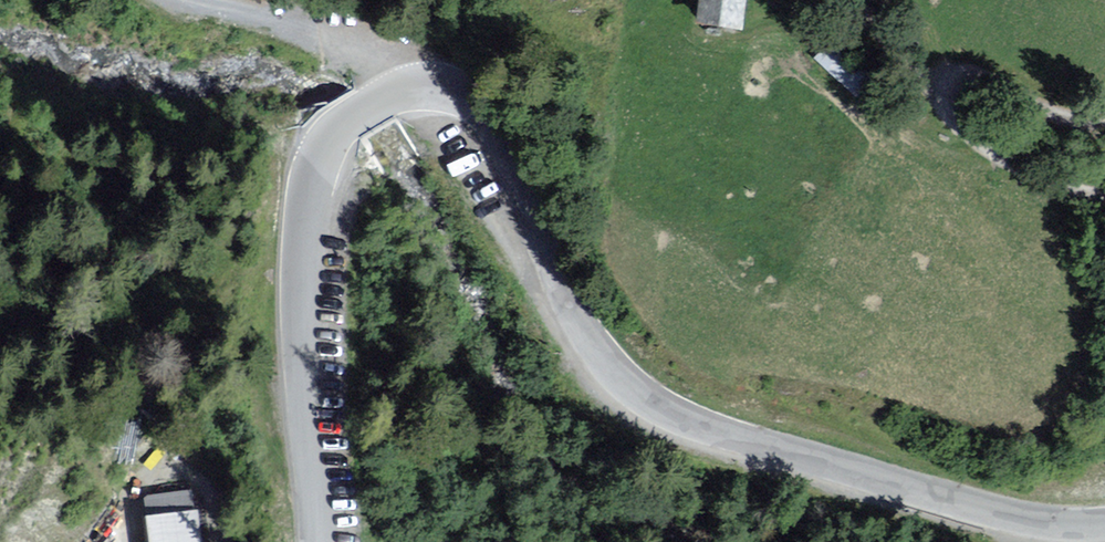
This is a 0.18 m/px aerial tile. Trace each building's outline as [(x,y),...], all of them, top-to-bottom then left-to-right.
[(701,36),(744,38),(746,0),(703,0),(701,36)] [(880,73),(839,37),(814,64),(855,101),(880,73)] [(144,502),(148,541),(201,541),(197,496),(144,502)]
